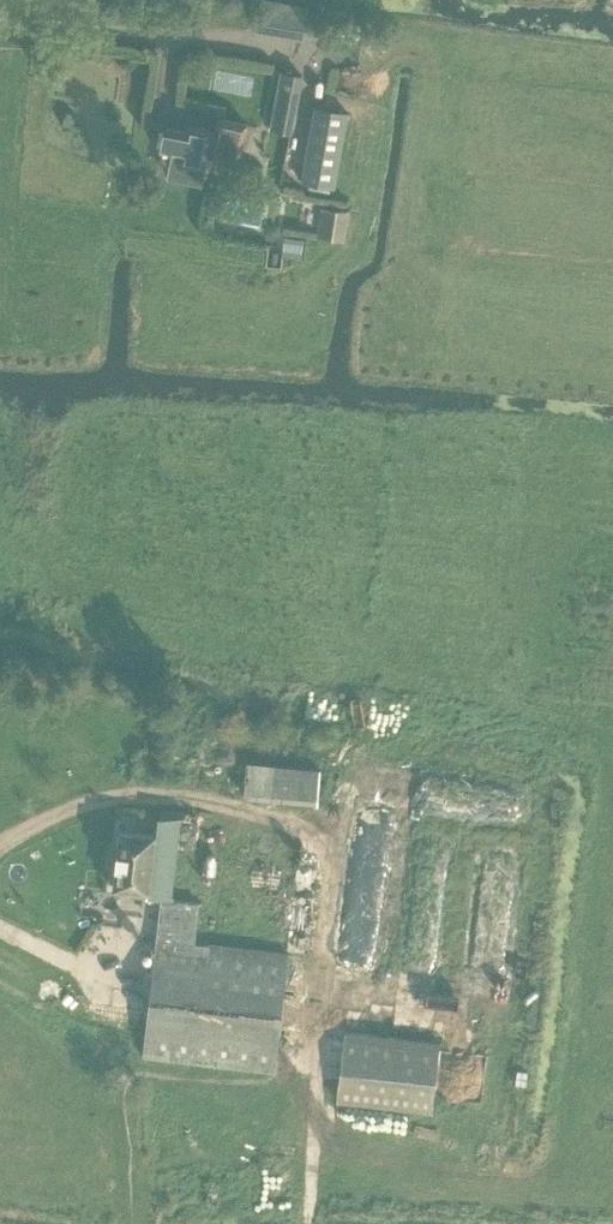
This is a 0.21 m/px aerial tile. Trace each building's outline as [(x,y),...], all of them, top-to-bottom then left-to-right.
[(270,128),(293,132),(303,74),(281,70),(270,128)] [(303,182),(333,188),(346,113),(320,109),(315,137),(311,136),(303,182)] [(247,125),(220,118),(216,131),(189,125),(187,132),(166,127),(161,149),(182,154),(180,161),(182,161),(181,169),(200,173),(202,166),(203,166),(206,155),(238,162),(247,125)] [(317,236),(346,239),(350,210),(320,207),(317,236)] [(314,693),(309,716),(336,722),(341,698),(314,693)] [(248,760),(246,791),(271,792),(271,783),(292,784),(291,794),(319,796),(321,765),(248,760)] [(445,796),(359,793),(358,823),(444,826),(445,796)] [(275,1070),(288,953),(195,943),(199,903),(175,901),(176,895),(173,894),(182,818),(186,818),(187,812),(160,810),(158,834),(120,830),(114,886),(147,890),(146,896),(161,899),(143,1055),(275,1070)] [(275,831),(272,844),(292,848),(294,835),(275,831)] [(266,885),(287,886),(287,854),(267,854),(266,885)] [(371,969),(379,921),(362,918),(354,966),(371,969)] [(337,1100),(432,1112),(440,1046),(345,1035),(337,1100)] [(469,1077),(484,1078),(485,1056),(470,1056),(469,1077)] [(478,1170),(481,1153),(465,1151),(462,1167),(478,1170)]
